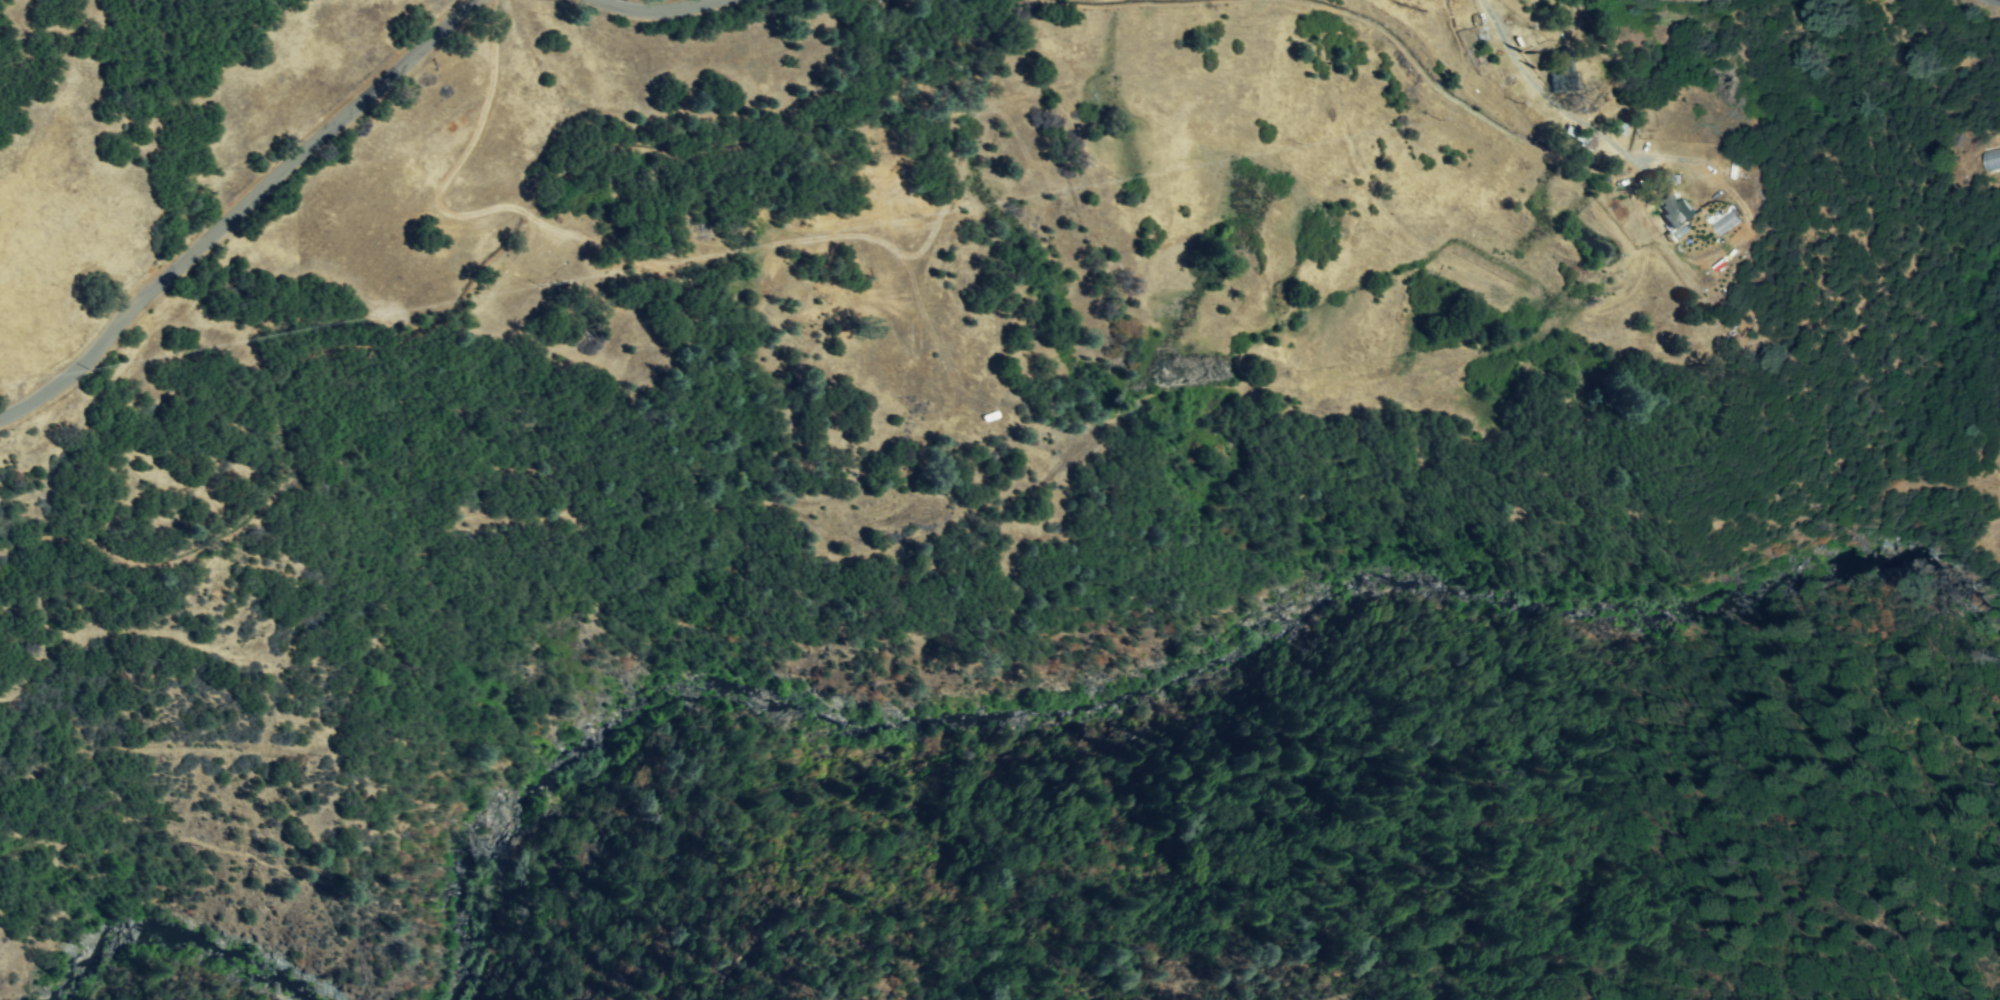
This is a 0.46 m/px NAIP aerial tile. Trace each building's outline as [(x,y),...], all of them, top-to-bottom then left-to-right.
[(1988,174),(1999,171),(1999,149),(1982,153),(1988,174)] [(1684,200),(1676,205),(1670,195),(1656,203),(1672,230),(1695,217),(1684,200)]
